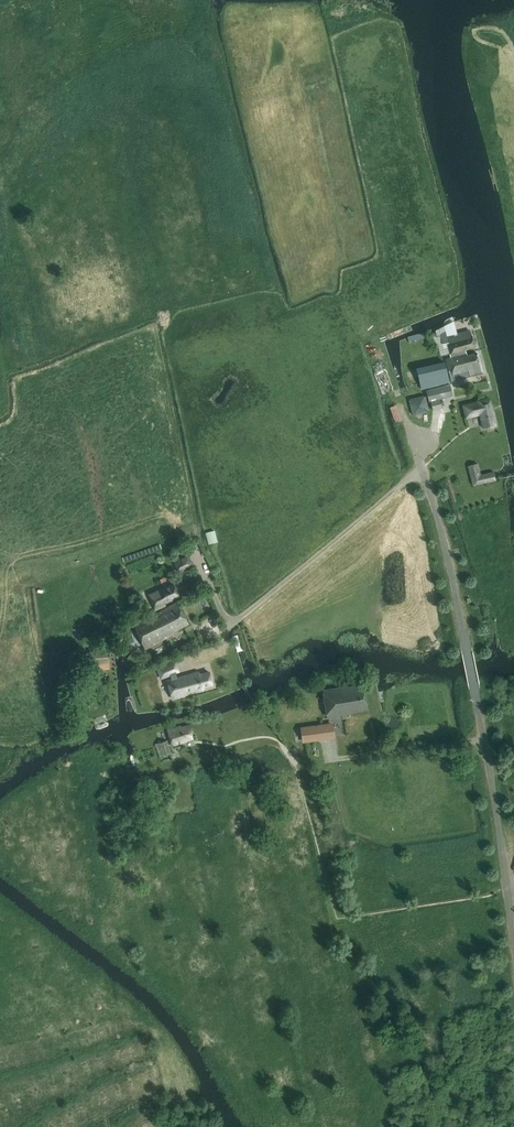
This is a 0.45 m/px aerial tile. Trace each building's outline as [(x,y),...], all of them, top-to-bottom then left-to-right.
[(469,330),(446,336),(444,328),(435,331),(437,335),(433,336),(435,346),(438,346),(440,355),(475,347),(472,336),(471,336),(469,330)] [(481,372),(477,353),(467,355),(467,353),(446,358),(452,381),(470,376),(470,374),(481,372)] [(449,382),(444,361),(416,368),(421,388),(449,382)] [(426,390),(428,397),(452,391),(450,384),(426,390)] [(453,395),(452,391),(428,397),(429,401),(431,401),(433,410),(443,407),(440,398),(453,395)] [(407,401),(411,417),(424,414),(420,398),(407,401)] [(495,425),(489,398),(477,400),(478,402),(463,405),(466,417),(480,414),(483,427),(495,425)] [(394,409),(397,422),(403,420),(400,407),(394,409)] [(388,423),(395,421),(393,412),(386,413),(388,423)] [(474,485),(496,480),(494,471),(481,475),(478,464),(469,466),(474,485)] [(211,531),(200,533),(203,545),(213,543),(211,531)] [(179,573),(194,566),(189,554),(174,561),(179,573)] [(173,584),(150,594),(157,609),(166,605),(165,603),(179,596),(173,584)] [(177,602),(134,625),(146,648),(174,633),(173,631),(188,623),(177,602)] [(244,648),(240,633),(239,633),(233,634),(237,650),(243,649),(244,648)] [(91,663),(109,661),(107,648),(90,650),(91,663)] [(212,683),(208,671),(199,674),(198,671),(177,677),(176,672),(178,671),(175,661),(157,668),(160,678),(170,674),(171,679),(172,679),(174,685),(172,685),(173,688),(175,687),(177,696),(203,689),(202,686),(212,683)] [(325,691),(330,715),(367,709),(363,684),(325,691)] [(335,738),(333,722),(316,724),(300,726),(302,742),(335,738)] [(173,745),(193,738),(189,725),(182,727),(181,726),(169,730),(173,745)] [(156,743),(160,757),(172,753),(168,740),(156,743)]
